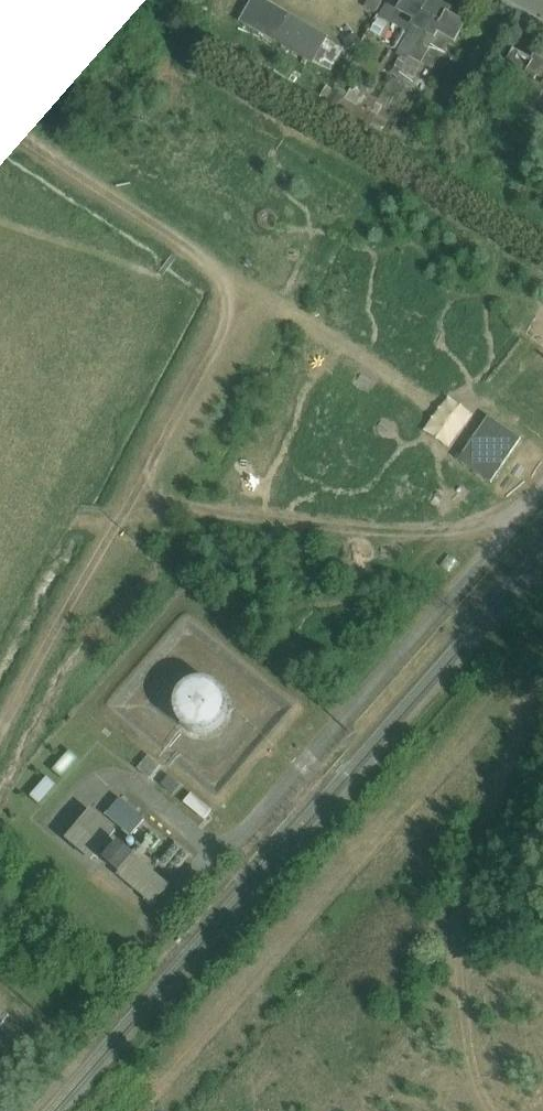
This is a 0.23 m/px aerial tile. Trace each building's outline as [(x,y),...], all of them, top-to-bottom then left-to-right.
[(272,0),(251,0),(240,19),(313,62),(330,34),(272,0)] [(381,0),(367,0),(365,4),(376,9),(381,0)] [(444,0),(404,0),(396,14),(419,27),(413,38),(406,34),(398,48),(412,55),(422,61),(430,46),(425,43),(430,33),(456,48),(470,22),(452,12),(455,7),(444,0)] [(357,30),(344,38),(349,46),(362,38),(357,30)] [(536,54),(533,59),(516,50),(505,69),(521,78),(504,107),(530,121),(542,97),(542,58),(536,54)] [(334,87),(326,99),(370,126),(385,101),(369,92),(368,87),(371,83),(371,76),(367,71),(361,71),(357,77),(361,87),(362,92),(361,94),(349,87),(345,94),(334,87)] [(530,148),(537,137),(526,131),(520,142),(530,148)] [(208,730),(222,723),(231,704),(224,684),(223,684),(204,676),(184,683),(177,695),(176,702),(183,722),(203,730),(208,730)] [(149,751),(139,764),(152,774),(162,762),(149,751)] [(193,805),(199,794),(184,785),(178,796),(193,805)] [(121,795),(105,814),(131,835),(146,817),(121,795)] [(92,808),(67,837),(93,859),(118,830),(92,808)] [(171,835),(153,855),(169,868),(186,849),(171,835)] [(135,854),(123,843),(106,864),(154,904),(171,884),(141,858),(155,842),(149,837),(135,854)]
